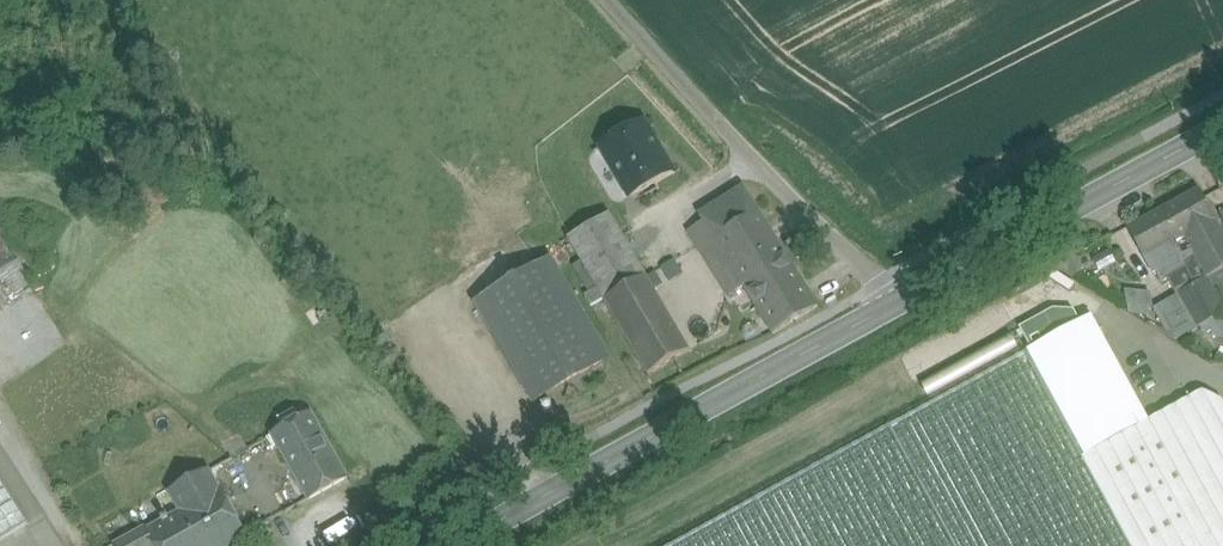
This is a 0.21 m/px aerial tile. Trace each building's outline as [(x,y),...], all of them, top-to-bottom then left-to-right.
[(643,122),(602,146),(631,196),(672,172),(643,122)] [(744,187),(699,214),(703,222),(714,239),(759,211),(744,187)] [(1197,191),(1130,227),(1146,258),(1175,242),(1185,237),(1214,221),(1197,191)] [(818,306),(759,211),(714,239),(721,250),(744,287),(773,334),(818,306)] [(646,276),(609,214),(568,238),(604,300),(646,276)] [(1214,221),(1185,237),(1193,251),(1208,278),(1222,270),(1222,238),(1214,221)] [(714,239),(703,222),(688,231),(705,260),(721,250),(714,239)] [(8,293),(27,282),(0,240),(0,280),(8,293)] [(1175,242),(1146,258),(1154,271),(1183,257),(1175,242)] [(744,287),(721,250),(705,260),(728,297),(744,287)] [(1183,257),(1154,271),(1161,284),(1170,279),(1198,329),(1222,314),(1222,270),(1208,278),(1193,251),(1183,257)] [(605,358),(549,263),(479,303),(535,399),(605,358)] [(646,276),(604,300),(605,302),(613,315),(648,374),(689,350),(646,276)] [(1150,312),(1149,288),(1125,289),(1126,314),(1150,312)] [(605,302),(593,309),(601,323),(613,315),(605,302)] [(1148,421),(1091,317),(1028,351),(1085,456),(1148,422),(1148,421)] [(1011,334),(921,383),(928,397),(1018,348),(1011,334)] [(1201,545),(1222,533),(1222,491),(1176,406),(1148,421),(1148,422),(1085,456),(1028,351),(671,545),(1201,545)] [(1203,391),(1176,406),(1222,491),(1222,401),(1203,391)] [(311,413),(272,435),(308,501),(348,478),(311,413)] [(219,492),(207,471),(170,492),(181,511),(168,519),(167,517),(162,520),(163,522),(160,523),(161,525),(145,534),(152,545),(227,545),(246,535),(221,491),(219,492)] [(0,479),(0,541),(28,523),(0,479)] [(1201,545),(1222,545),(1222,533),(1201,545)]
